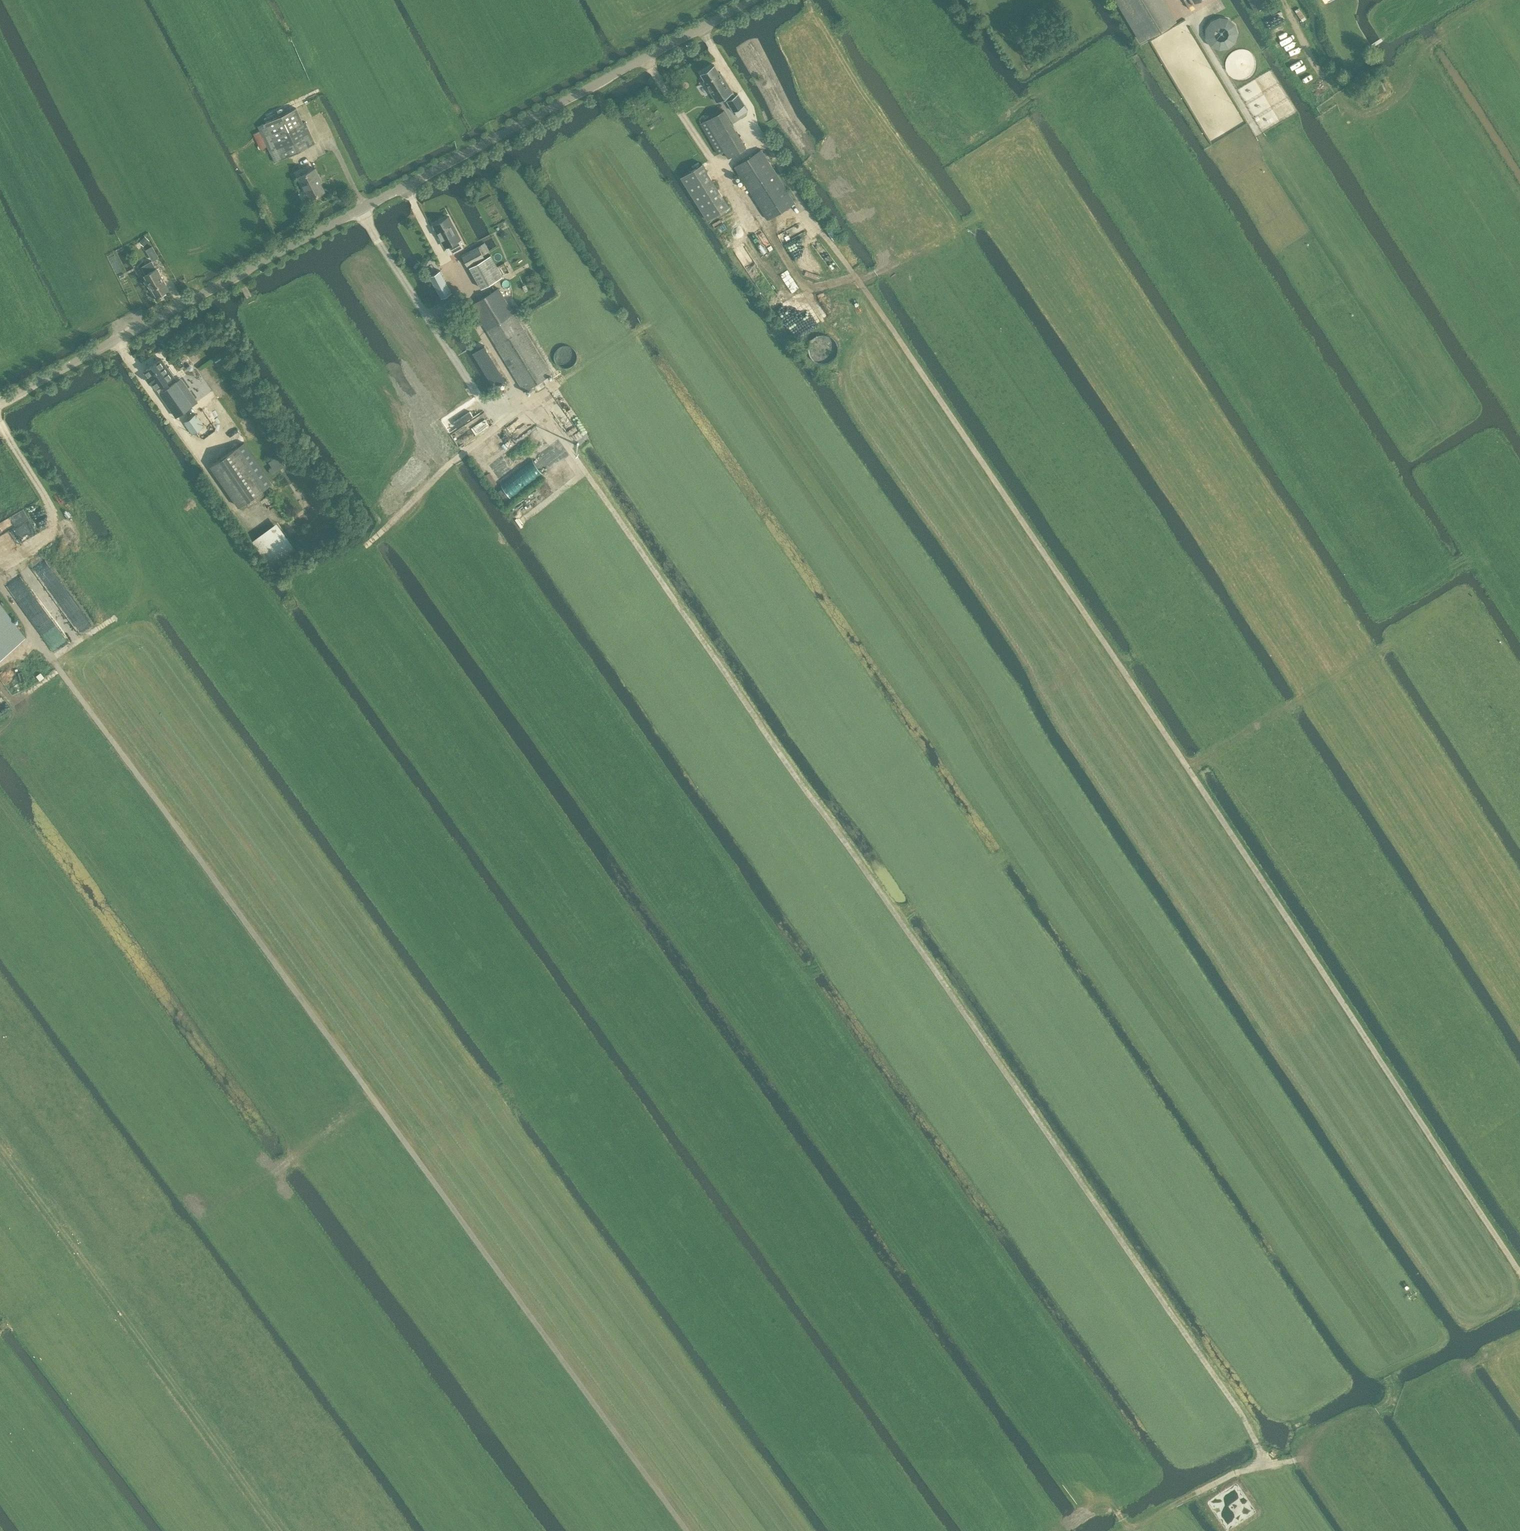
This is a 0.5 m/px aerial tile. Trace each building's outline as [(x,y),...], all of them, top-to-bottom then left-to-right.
[(1268,3),(1266,0),(1248,0),(1254,11),(1268,3)] [(734,96),(721,73),(720,74),(715,66),(701,74),(705,80),(704,81),(717,103),(725,98),(733,111),(745,104),(738,93),(734,96)] [(304,122),(303,123),(296,108),(257,126),(274,162),(314,144),(304,122)] [(741,149),(720,112),(701,123),(719,153),(725,150),(728,156),(741,149)] [(767,219),(794,202),(761,149),(734,166),(767,219)] [(681,176),(708,219),(729,206),(702,163),(681,176)] [(311,197),(324,190),(317,176),(318,175),(315,168),(298,177),(305,190),(307,190),(311,197)] [(461,239),(450,217),(434,225),(439,234),(440,233),(442,238),(441,238),(446,247),(449,245),(453,253),(464,247),(460,239),(461,239)] [(144,246),(149,240),(145,235),(139,241),(144,246)] [(471,250),(462,255),(469,267),(470,266),(481,288),(502,276),(491,255),(485,258),(483,254),(489,251),(485,243),(471,250)] [(157,296),(169,289),(156,268),(152,261),(142,266),(146,274),(145,275),(147,279),(145,281),(153,291),(154,290),(157,296)] [(430,276),(441,297),(452,291),(441,270),(430,276)] [(471,305),(513,373),(523,390),(550,374),(498,288),(471,305)] [(169,366),(167,367),(161,359),(151,366),(144,371),(148,376),(147,377),(151,383),(152,382),(156,388),(160,393),(175,414),(176,416),(192,405),(176,381),(168,387),(164,382),(173,376),(172,374),(174,373),(169,366)] [(192,433),(204,425),(196,413),(184,421),(192,433)] [(239,505),(265,487),(236,446),(210,464),(239,505)] [(25,637),(0,602),(0,655),(25,637)]
